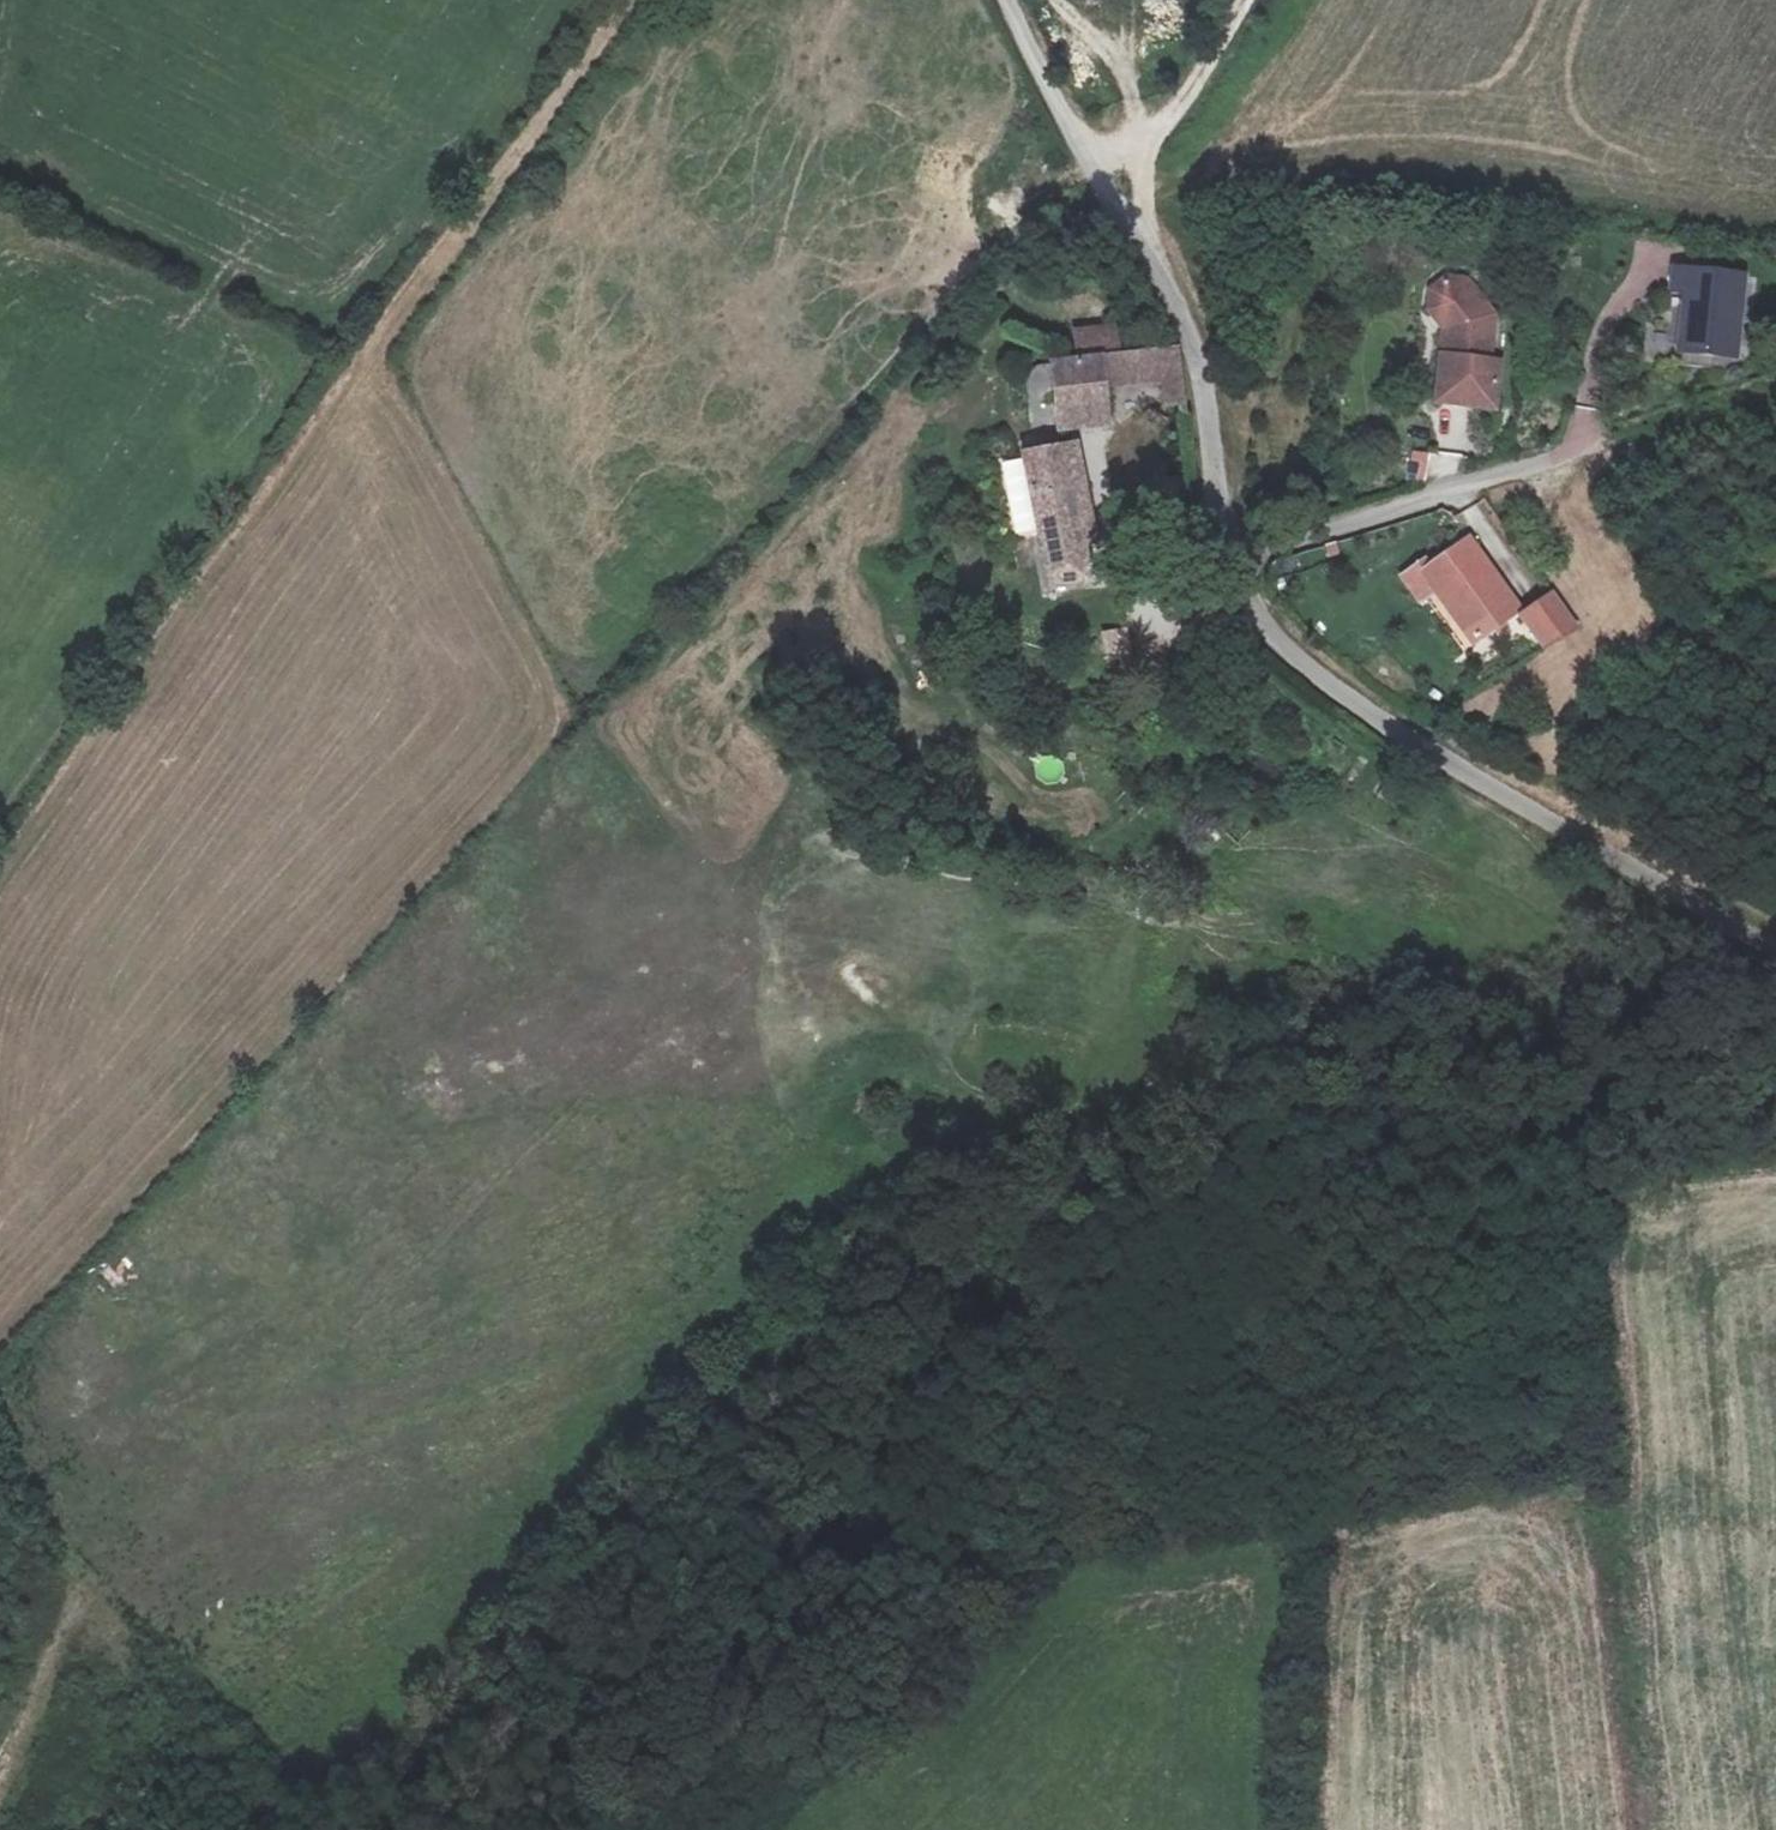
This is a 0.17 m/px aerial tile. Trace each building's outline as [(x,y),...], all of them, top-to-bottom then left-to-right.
[(1764,279),(1705,273),(1700,334),(1760,341),(1764,279)] [(1458,348),(1456,418),(1515,421),(1514,377),(1501,376),(1500,347),(1508,347),(1508,328),(1478,298),(1458,297),(1445,309),(1445,326),(1459,326),(1472,339),(1472,349),(1458,348)] [(1118,326),(1073,327),(1074,353),(1119,352),(1118,326)] [(1177,425),(1196,421),(1182,357),(1064,378),(1074,444),(1127,435),(1120,393),(1168,383),(1177,425)] [(1052,606),(1086,601),(1058,462),(1025,468),(1052,606)] [(1553,612),(1500,536),(1460,564),(1456,557),(1433,573),(1450,597),(1468,584),(1509,643),(1553,612)] [(1589,595),(1557,617),(1581,651),(1612,629),(1589,595)] [(1100,632),(1104,665),(1132,661),(1127,629),(1100,632)] [(1035,758),(1037,784),(1065,782),(1063,755),(1035,758)]
